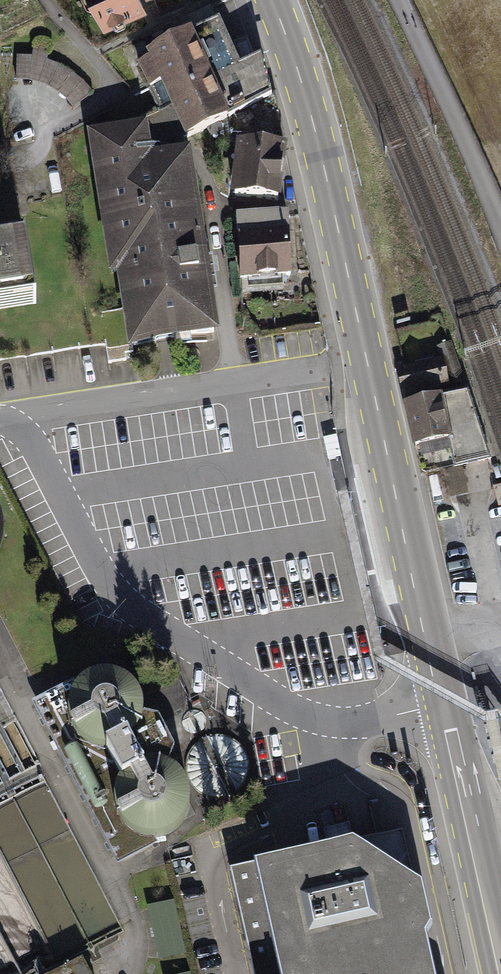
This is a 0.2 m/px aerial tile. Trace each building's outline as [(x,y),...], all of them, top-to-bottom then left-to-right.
[(105,30),(149,11),(144,0),(91,0),(105,30)] [(149,62),(138,67),(159,113),(139,122),(140,129),(149,128),(154,159),(186,155),(184,141),(186,141),(187,144),(227,126),(231,145),(237,146),(288,151),(276,96),(273,96),(264,61),(242,70),(222,24),(218,26),(211,7),(151,35),(157,52),(147,57),(149,62)] [(33,57),(17,57),(16,83),(29,83),(39,86),(49,89),(58,95),(66,102),(74,111),(93,94),(83,83),(72,73),(60,67),(47,62),(50,48),(36,44),(33,57)] [(140,129),(88,137),(110,283),(120,281),(131,356),(222,343),(193,153),(186,155),(154,159),(149,128),(140,129)] [(288,151),(237,146),(230,200),(283,206),(290,151),(288,151)] [(298,216),(238,219),(242,295),(301,293),(298,216)] [(38,316),(25,240),(0,245),(0,322),(38,316)] [(439,360),(394,370),(402,402),(446,392),(439,360)] [(438,403),(400,411),(409,454),(447,446),(438,403)] [(160,825),(137,753),(157,747),(138,687),(70,708),(111,840),(160,825)] [(228,865),(251,973),(436,973),(415,877),(350,839),(228,865)] [(150,908),(162,961),(189,955),(177,902),(150,908)] [(85,959),(55,973),(92,973),(85,959)]
